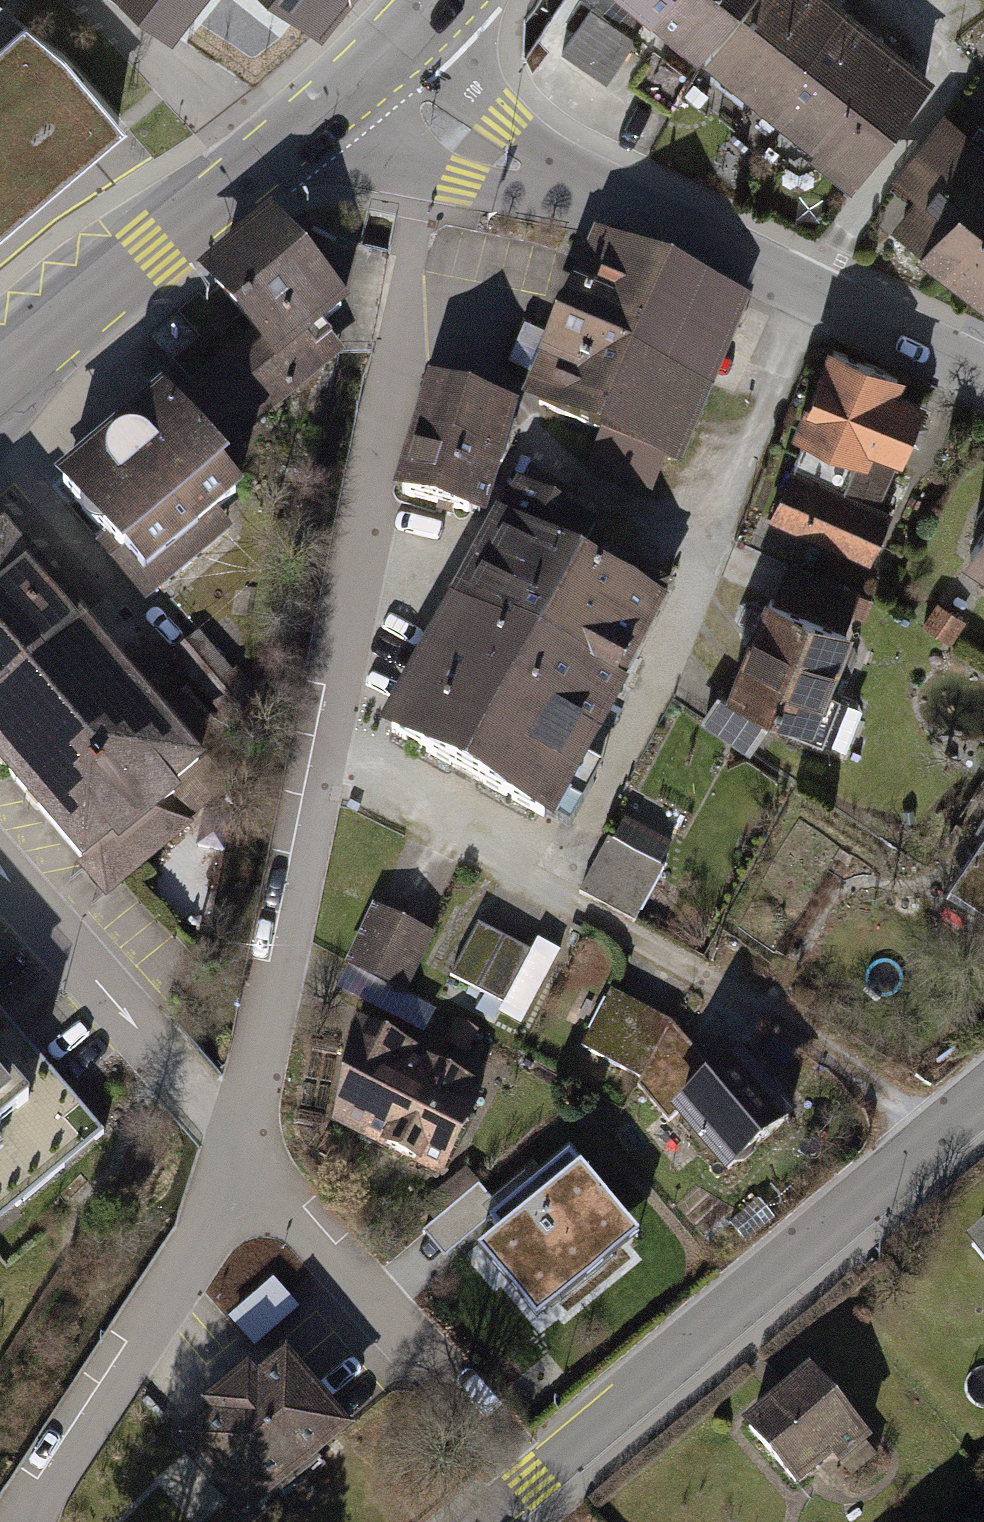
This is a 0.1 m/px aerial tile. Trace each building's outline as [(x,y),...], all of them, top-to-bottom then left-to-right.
[(100,0),(167,54),(211,0),(100,0)] [(340,0),(294,0),(322,23),(340,0)] [(648,11),(658,0),(635,0),(648,11)] [(648,11),(701,56),(749,0),(658,0),(648,11)] [(706,64),(754,102),(836,0),(757,0),(706,64)] [(840,0),(836,0),(754,102),(802,140),(848,83),(885,36),(840,0)] [(0,55),(0,249),(126,138),(30,29),(0,55)] [(885,36),(848,83),(904,127),(941,80),(885,36)] [(904,127),(848,83),(802,140),(858,184),(904,127)] [(983,175),(983,141),(942,109),(890,177),(917,198),(889,235),(920,259),(983,175)] [(920,259),(983,307),(983,175),(920,259)] [(250,340),(172,404),(213,455),(342,348),(325,328),(348,309),(271,217),(198,277),(250,340)] [(757,303),(594,237),(529,398),(691,464),(757,303)] [(894,371),(829,348),(767,519),(866,555),(883,507),(838,491),(860,430),(898,444),(916,394),(890,384),(894,371)] [(417,431),(486,450),(501,394),(433,375),(417,431)] [(172,404),(160,390),(44,483),(135,596),(251,503),(213,455),(172,404)] [(468,514),(486,450),(417,431),(400,496),(468,514)] [(107,900),(122,888),(212,813),(182,777),(208,756),(0,508),(0,771),(107,900)] [(955,552),(983,571),(983,509),(955,552)] [(515,687),(573,564),(490,526),(426,642),(515,687)] [(670,609),(573,564),(515,687),(612,732),(670,609)] [(859,635),(767,597),(729,688),(822,726),(859,635)] [(515,687),(426,642),(378,732),(569,822),(612,732),(515,687)] [(665,860),(675,839),(628,817),(618,838),(665,860)] [(949,889),(983,908),(983,838),(949,889)] [(661,877),(609,850),(585,897),(637,924),(661,877)] [(435,936),(375,907),(346,967),(407,995),(435,936)] [(556,959),(478,926),(452,987),(530,1020),(556,959)] [(611,990),(580,1046),(643,1081),(674,1024),(611,990)] [(104,1143),(0,1021),(0,1229),(104,1143)] [(454,1185),(490,1098),(355,1026),(335,1130),(454,1185)] [(747,1053),(676,1112),(736,1185),(808,1126),(747,1053)] [(575,1153),(485,1225),(546,1300),(635,1228),(575,1153)] [(981,1288),(983,1286),(983,1214),(946,1245),(981,1288)] [(258,1345),(302,1307),(278,1279),(233,1317),(258,1345)] [(192,1452),(251,1521),(262,1521),(359,1440),(295,1364),(261,1392),(246,1375),(201,1413),(216,1431),(192,1452)] [(812,1371),(740,1426),(795,1498),(837,1466),(843,1473),(873,1450),(812,1371)]
